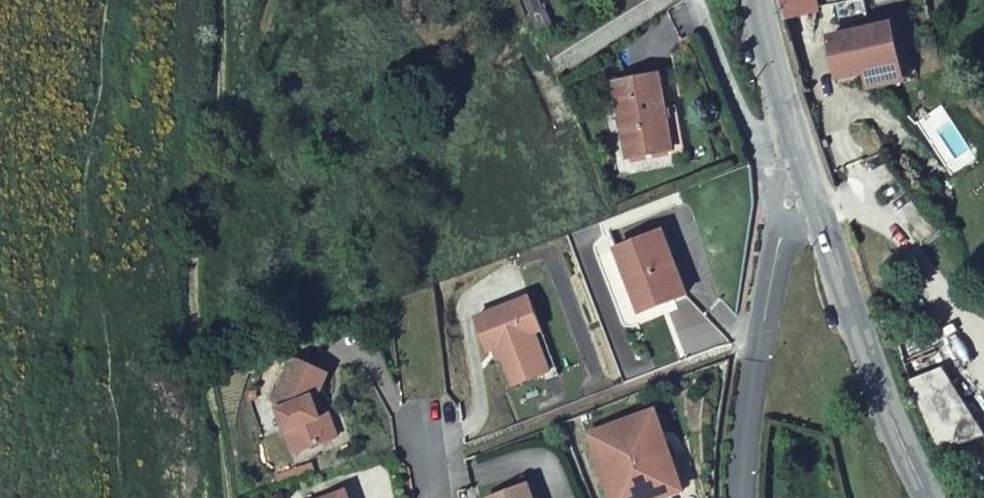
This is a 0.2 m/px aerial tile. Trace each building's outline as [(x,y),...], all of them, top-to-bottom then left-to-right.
[(793,41),(823,34),(827,3),(826,0),(782,0),(793,41)] [(897,23),(834,37),(843,75),(905,62),(897,23)] [(644,153),(689,144),(682,101),(677,69),(631,77),(644,153)] [(663,231),(616,250),(634,294),(639,291),(647,311),(689,294),(663,231)] [(639,291),(634,294),(642,313),(647,311),(639,291)] [(538,300),(483,320),(496,354),(505,350),(521,390),(555,377),(539,337),(543,335),(550,333),(538,300)] [(543,335),(539,337),(555,377),(560,375),(543,335)] [(305,364),(294,368),(276,405),(296,459),(342,442),(333,418),(324,422),(316,402),(321,399),(332,377),(305,364)] [(594,436),(617,497),(643,497),(678,485),(654,420),(652,415),(594,436)] [(654,420),(678,485),(643,497),(672,497),(690,491),(663,417),(654,420)]
